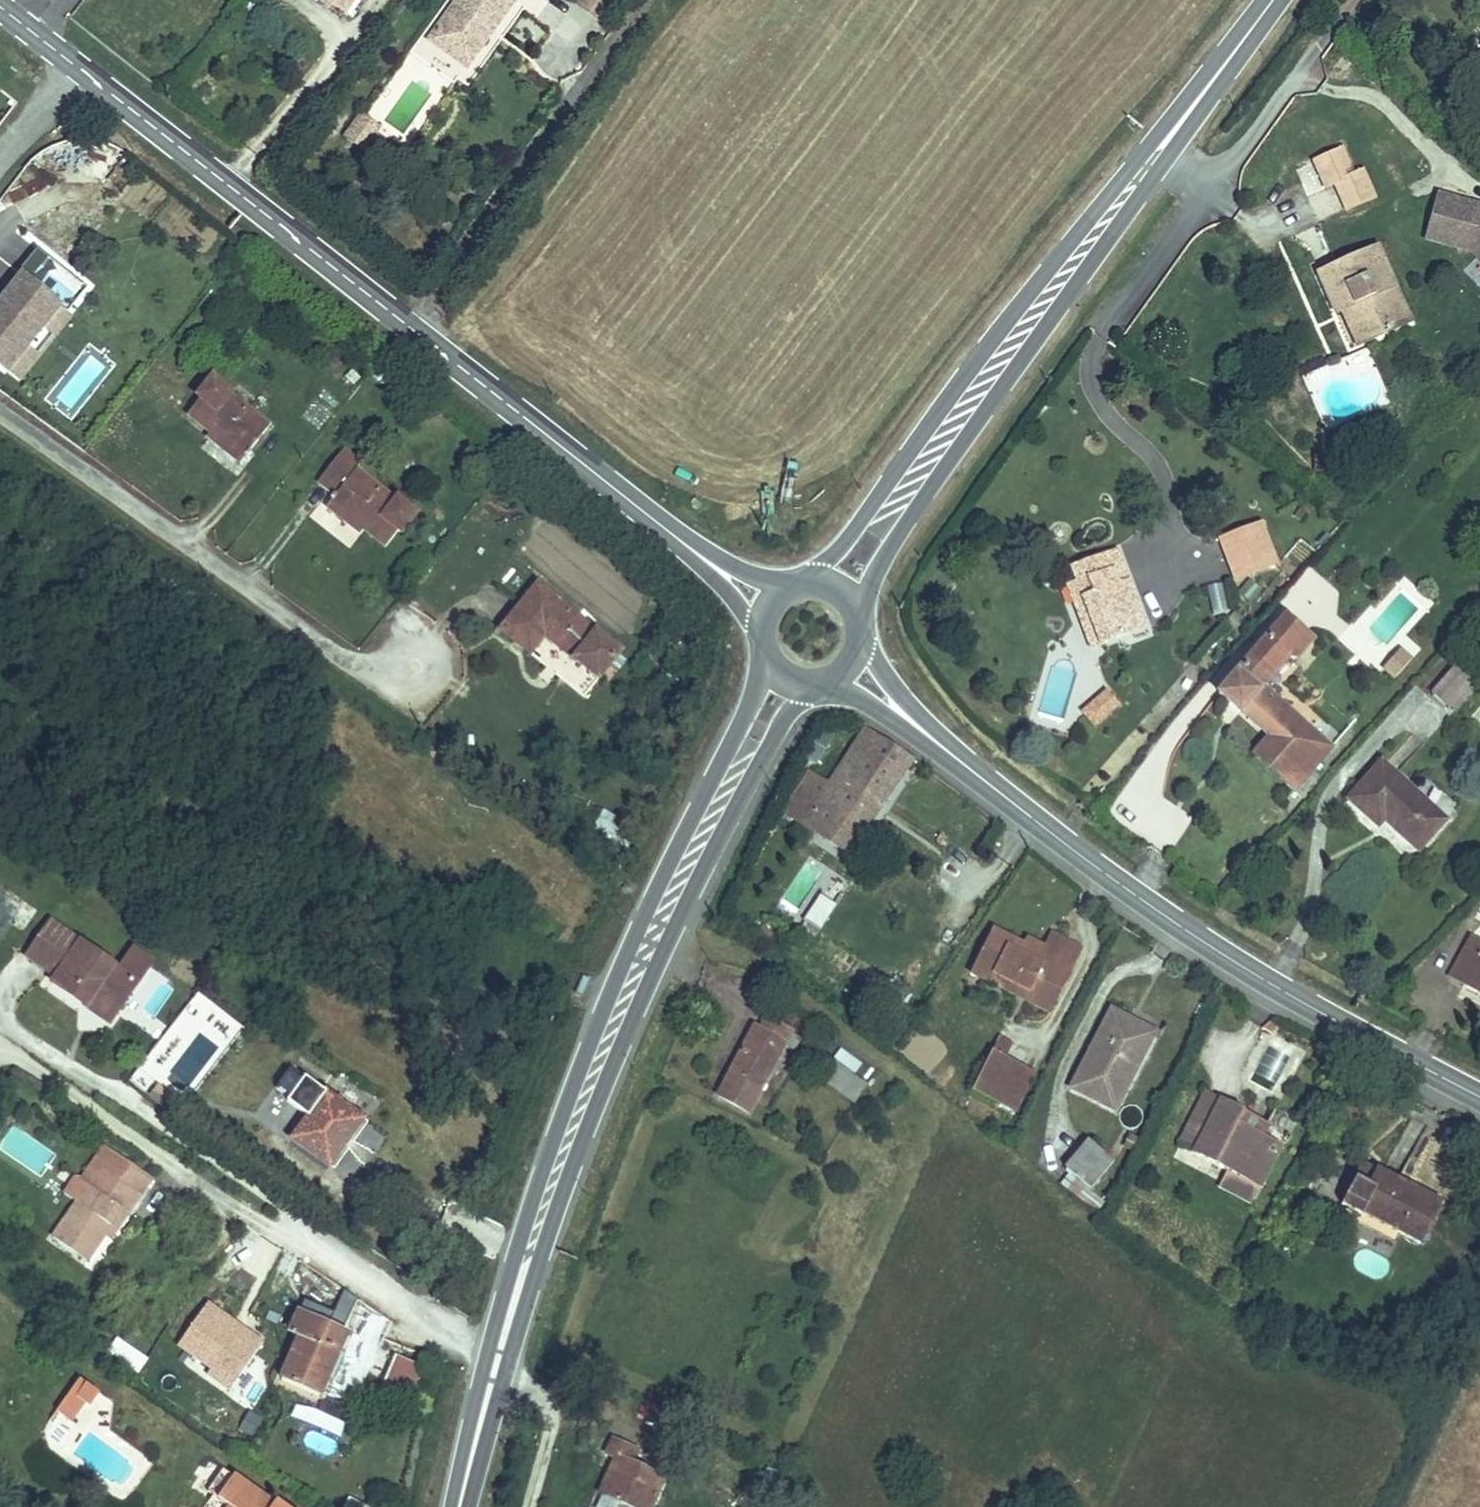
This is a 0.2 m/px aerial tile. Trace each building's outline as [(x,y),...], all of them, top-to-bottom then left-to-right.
[(358,21),(371,1),(370,0),(326,0),(358,21)] [(430,49),(475,77),(526,0),(463,0),(430,49)] [(604,28),(623,0),(595,0),(584,14),(604,28)] [(338,109),(323,131),(367,164),(383,141),(338,109)] [(115,181),(120,148),(96,144),(91,178),(115,181)] [(1341,153),(1314,165),(1326,192),(1336,188),(1348,214),(1375,202),(1363,175),(1362,174),(1353,179),(1341,153)] [(1438,194),(1423,245),(1469,256),(1479,267),(1479,205),(1438,194)] [(1377,251),(1318,275),(1337,317),(1343,314),(1351,311),(1367,345),(1409,326),(1377,251)] [(35,252),(0,298),(0,377),(19,392),(75,321),(67,316),(87,290),(35,252)] [(1351,311),(1343,314),(1359,349),(1367,345),(1351,311)] [(195,399),(183,416),(203,432),(196,441),(224,461),(232,451),(247,461),(271,428),(250,413),(245,418),(226,404),(232,396),(205,376),(191,395),(195,399)] [(377,492),(351,472),(326,499),(338,510),(359,530),(358,532),(378,547),(390,530),(398,537),(416,517),(392,496),(385,506),(373,497),(377,492)] [(1245,475),(1235,479),(1261,544),(1271,541),(1245,475)] [(1235,479),(1201,492),(1226,557),(1261,544),(1235,479)] [(359,530),(338,510),(331,517),(350,533),(358,532),(359,530)] [(1116,550),(1072,567),(1078,584),(1070,587),(1076,605),(1084,601),(1099,643),(1142,628),(1116,550)] [(1215,614),(1240,603),(1231,582),(1206,594),(1215,614)] [(593,636),(532,589),(494,637),(524,661),(540,641),(572,665),(595,683),(617,654),(593,636)] [(1084,601),(1076,605),(1091,647),(1099,643),(1084,601)] [(1310,642),(1285,619),(1219,694),(1269,738),(1255,755),(1295,791),(1330,749),(1261,689),(1287,659),(1292,663),(1310,642)] [(1395,678),(1413,656),(1399,645),(1382,668),(1395,678)] [(1448,705),(1450,703),(1464,687),(1475,674),(1459,661),(1432,691),(1448,705)] [(1470,691),(1464,687),(1450,703),(1455,708),(1470,691)] [(1121,705),(1107,688),(1080,710),(1094,728),(1121,705)] [(914,757),(868,722),(851,748),(829,782),(810,770),(784,812),(851,853),(914,757)] [(832,735),(810,770),(829,782),(851,748),(832,735)] [(1445,821),(1381,763),(1347,799),(1374,826),(1382,817),(1418,850),(1445,821)] [(1085,799),(1080,806),(1091,815),(1097,808),(1085,799)] [(820,930),(836,903),(819,893),(803,920),(820,930)] [(46,984),(71,947),(43,928),(20,967),(46,984)] [(995,933),(972,978),(1010,996),(1016,986),(1054,1004),(1083,948),(1052,933),(1047,944),(1042,953),(1024,945),(995,933)] [(1028,936),(1024,945),(1042,953),(1047,944),(1028,936)] [(1473,941),(1452,979),(1479,995),(1479,945),(1473,941)] [(135,983),(74,952),(51,994),(82,1010),(84,1005),(115,1021),(135,983)] [(1054,1004),(1016,986),(1010,996),(1050,1014),(1054,1004)] [(1125,1023),(1106,1016),(1069,1100),(1113,1120),(1149,1042),(1122,1031),(1125,1023)] [(756,1046),(746,1042),(722,1093),(761,1113),(781,1069),(791,1073),(798,1060),(759,1039),(756,1046)] [(996,1041),(988,1056),(1004,1064),(1011,1048),(996,1041)] [(1004,1064),(988,1056),(970,1093),(1001,1109),(1021,1073),(1004,1064)] [(1037,1081),(1021,1073),(1001,1109),(1019,1119),(1037,1081)] [(835,1084),(824,1104),(857,1122),(868,1101),(835,1084)] [(329,1099),(297,1148),(333,1170),(365,1123),(329,1099)] [(1240,1116),(1206,1100),(1180,1152),(1228,1175),(1220,1193),(1257,1208),(1283,1150),(1262,1141),(1234,1129),(1240,1116)] [(1134,1127),(1145,1115),(1130,1102),(1119,1114),(1134,1127)] [(1267,1128),(1240,1116),(1234,1129),(1262,1141),(1267,1128)] [(1093,1153),(1069,1180),(1094,1201),(1118,1175),(1093,1153)] [(1370,1174),(1365,1185),(1356,1207),(1423,1238),(1438,1205),(1382,1180),(1370,1174)] [(119,1245),(130,1230),(143,1211),(95,1179),(72,1213),(68,1209),(56,1227),(68,1235),(44,1272),(71,1291),(108,1237),(119,1245)] [(102,1272),(119,1245),(108,1237),(90,1263),(102,1272)] [(233,1388),(264,1337),(204,1300),(173,1351),(233,1388)] [(281,1376),(322,1397),(352,1337),(298,1310),(289,1329),(302,1335),(281,1376)] [(117,1336),(107,1351),(139,1373),(149,1357),(117,1336)] [(410,1403),(421,1362),(393,1354),(381,1395),(410,1403)] [(166,1358),(156,1373),(241,1432),(255,1410),(211,1380),(206,1386),(166,1358)] [(96,1394),(71,1431),(89,1443),(101,1424),(109,1429),(121,1412),(96,1394)] [(607,1447),(601,1465),(611,1469),(598,1503),(607,1506),(647,1506),(657,1483),(627,1471),(632,1457),(607,1447)] [(247,1492),(237,1506),(268,1506),(247,1492)]
